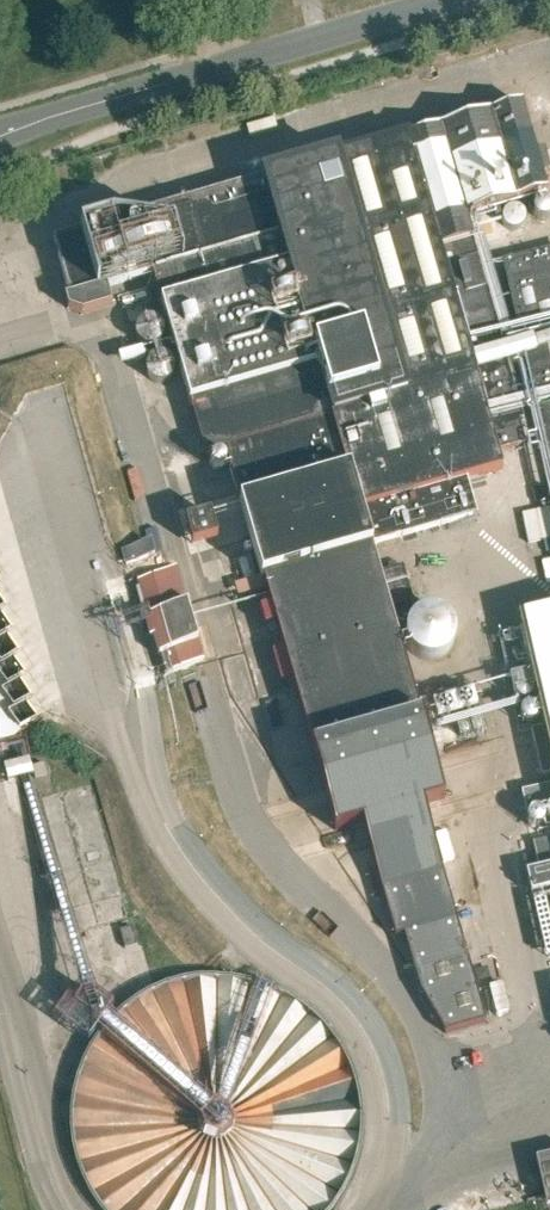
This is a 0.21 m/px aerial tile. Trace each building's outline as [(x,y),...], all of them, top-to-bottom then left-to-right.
[(445,804),(421,721),(389,608),(413,601),(403,567),(379,574),(370,545),(472,516),(462,483),(502,471),(490,428),(490,427),(521,418),(486,298),(483,290),(485,289),(471,240),(472,240),(470,235),(465,218),(522,201),(547,194),(545,186),(521,105),(407,138),(264,180),(232,189),(193,200),(57,240),(72,297),(66,299),(69,307),(69,309),(82,313),(111,305),(108,296),(106,288),(109,287),(153,275),(205,456),(226,451),(242,508),(313,752),(336,832),(362,825),(395,939),(402,937),(418,990),(418,991),(446,1036),(486,1025),(450,899),(425,810),(445,804)] [(505,263),(539,413),(549,410),(549,253),(505,263)] [(534,503),(548,502),(546,489),(532,491),(534,503)] [(152,544),(122,552),(126,565),(155,557),(152,544)] [(166,576),(147,582),(137,589),(158,659),(159,658),(165,677),(194,668),(204,665),(176,573),(167,576),(166,576)] [(451,621),(445,616),(439,613),(432,611),(425,612),(418,614),(413,619),(408,625),(406,631),(405,638),(407,645),(410,652),(416,657),(422,660),(429,662),(436,661),(443,658),(448,654),(453,648),(455,642),(456,634),(454,627),(451,621)] [(522,622),(529,655),(549,746),(549,616),(522,622)] [(35,780),(48,776),(44,764),(31,767),(35,780)] [(521,793),(526,813),(536,811),(539,823),(528,826),(532,844),(534,843),(541,876),(549,874),(549,786),(521,793)] [(125,950),(138,946),(132,928),(120,931),(125,950)] [(207,976),(183,979),(161,986),(140,997),(121,1010),(104,1027),(90,1046),(80,1067),(73,1089),(70,1113),(70,1136),(75,1159),(83,1181),(94,1202),(101,1209),(328,1209),(334,1202),(346,1182),(354,1160),(358,1137),(359,1121),(357,1097),(352,1074),(342,1053),(330,1033),(314,1016),(296,1001),(287,996),(275,989),(253,981),(230,977),(207,976)] [(537,1158),(548,1205),(549,1205),(549,1155),(537,1158)]
